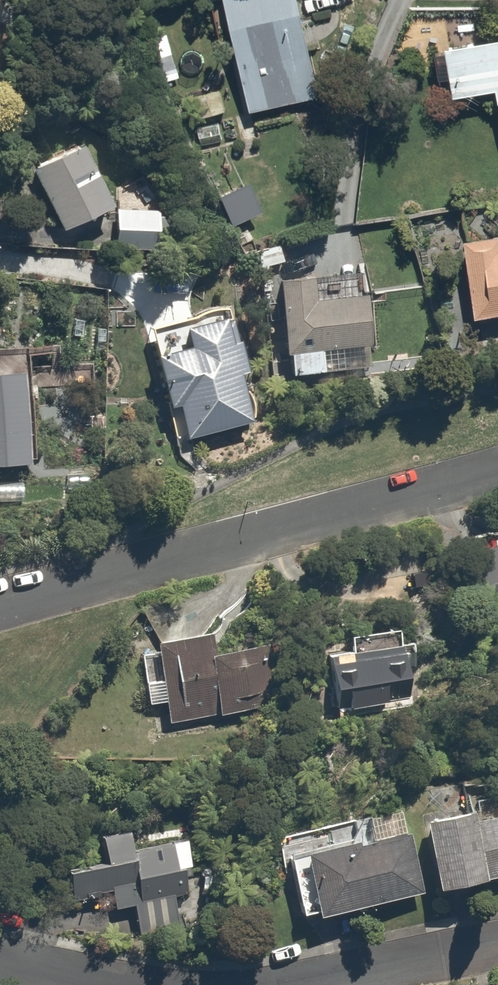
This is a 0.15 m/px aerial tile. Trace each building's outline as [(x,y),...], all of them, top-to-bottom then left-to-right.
[(246,108),(317,92),(295,0),(221,0),(246,108)] [(445,88),(488,80),(497,135),(497,27),(436,38),(445,88)] [(164,30),(149,34),(162,77),(177,72),(164,30)] [(73,137),(25,162),(59,227),(107,202),(73,137)] [(158,202),(113,203),(114,245),(159,244),(158,202)] [(453,219),(460,304),(497,301),(497,216),(453,219)] [(270,273),(273,344),(284,344),(285,370),(365,367),(362,270),(270,273)] [(241,383),(231,328),(227,306),(177,316),(181,337),(146,344),(156,398),(168,396),(174,429),(241,416),(235,384),(241,383)] [(0,375),(0,472),(31,471),(27,374),(0,375)] [(497,610),(497,531),(465,543),(491,612),(497,610)] [(406,691),(396,632),(392,614),(341,623),(345,641),(318,646),(329,705),(406,691)] [(142,702),(161,698),(163,705),(256,685),(245,638),(207,646),(202,625),(148,636),(150,648),(131,652),(142,702)] [(462,803),(418,810),(428,880),(497,869),(497,798),(496,798),(494,782),(459,787),(462,803)] [(394,802),(359,808),(363,836),(281,850),(291,907),(417,885),(407,828),(399,830),(394,802)] [(69,891),(103,884),(107,902),(131,898),(137,931),(185,922),(175,871),(186,869),(179,829),(125,839),(122,819),(90,825),(94,849),(62,855),(69,891)]
